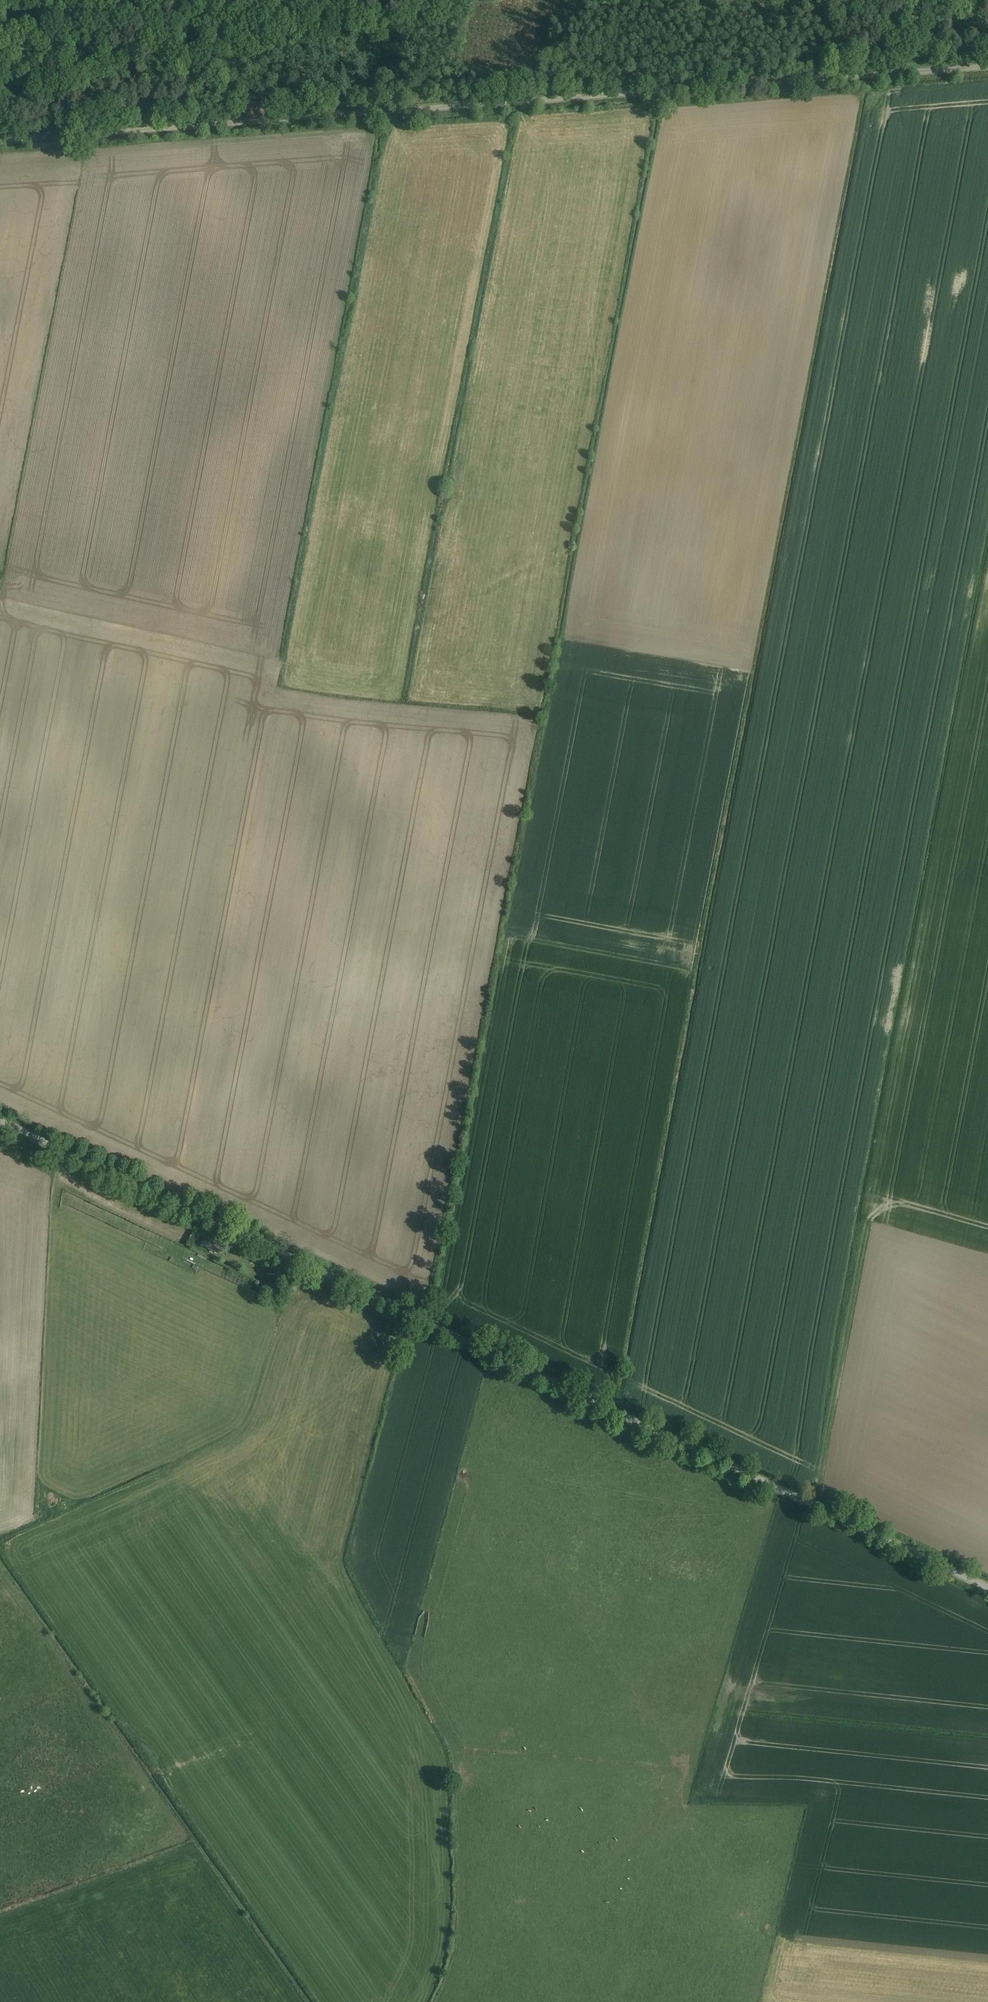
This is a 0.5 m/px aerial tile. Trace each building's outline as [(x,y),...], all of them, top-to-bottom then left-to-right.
[(208,1234),(202,1246),(220,1254),(226,1242),(208,1234)]
